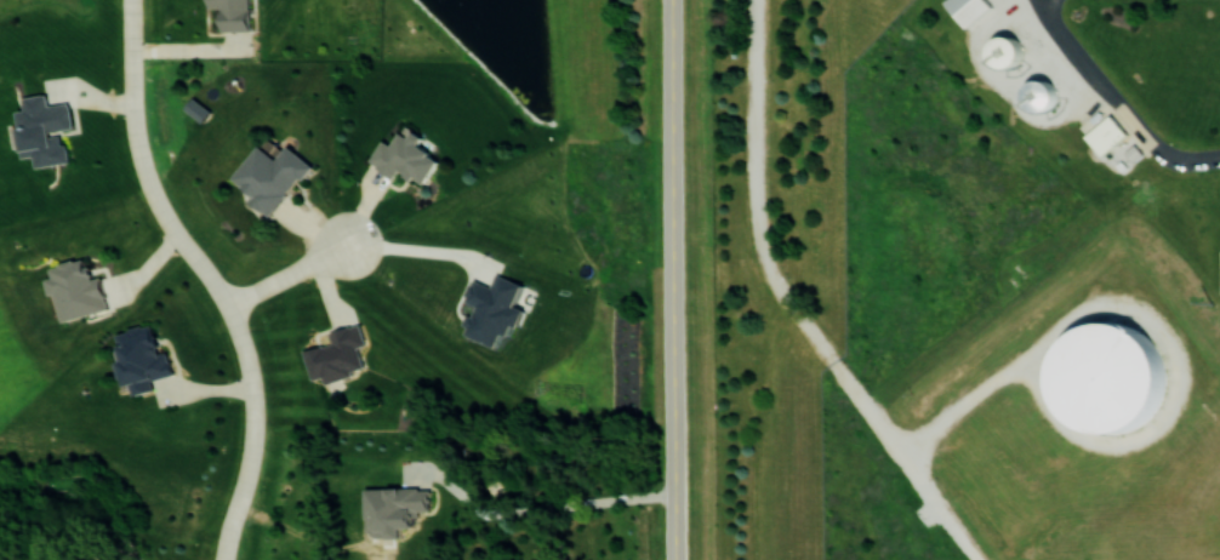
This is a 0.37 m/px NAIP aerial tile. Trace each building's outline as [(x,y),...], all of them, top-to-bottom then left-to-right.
[(943,1),(945,0),(985,0),(991,7),(965,28),(943,1)] [(1012,36),(991,39),(996,67),(1016,64),(1012,36)] [(1042,115),(1058,95),(1036,77),(1019,97),(1042,115)] [(1084,136),(1111,114),(1127,133),(1101,156),(1084,136)] [(437,159),(416,147),(422,137),(408,129),(405,135),(397,131),(389,145),(380,140),(368,162),(393,176),(396,170),(423,185),(437,159)] [(285,145),(278,154),(261,140),(229,181),(270,213),(309,164),(285,145)] [(1101,324),(1122,325),(1141,333),(1156,349),(1164,370),(1163,392),(1152,413),(1138,425),(1118,433),(1096,432),(1076,422),(1061,405),(1055,385),(1056,365),(1065,347),(1081,331),(1101,324)] [(429,512),(429,489),(363,489),(363,538),(399,539),(399,529),(415,529),(415,512),(429,512)]
